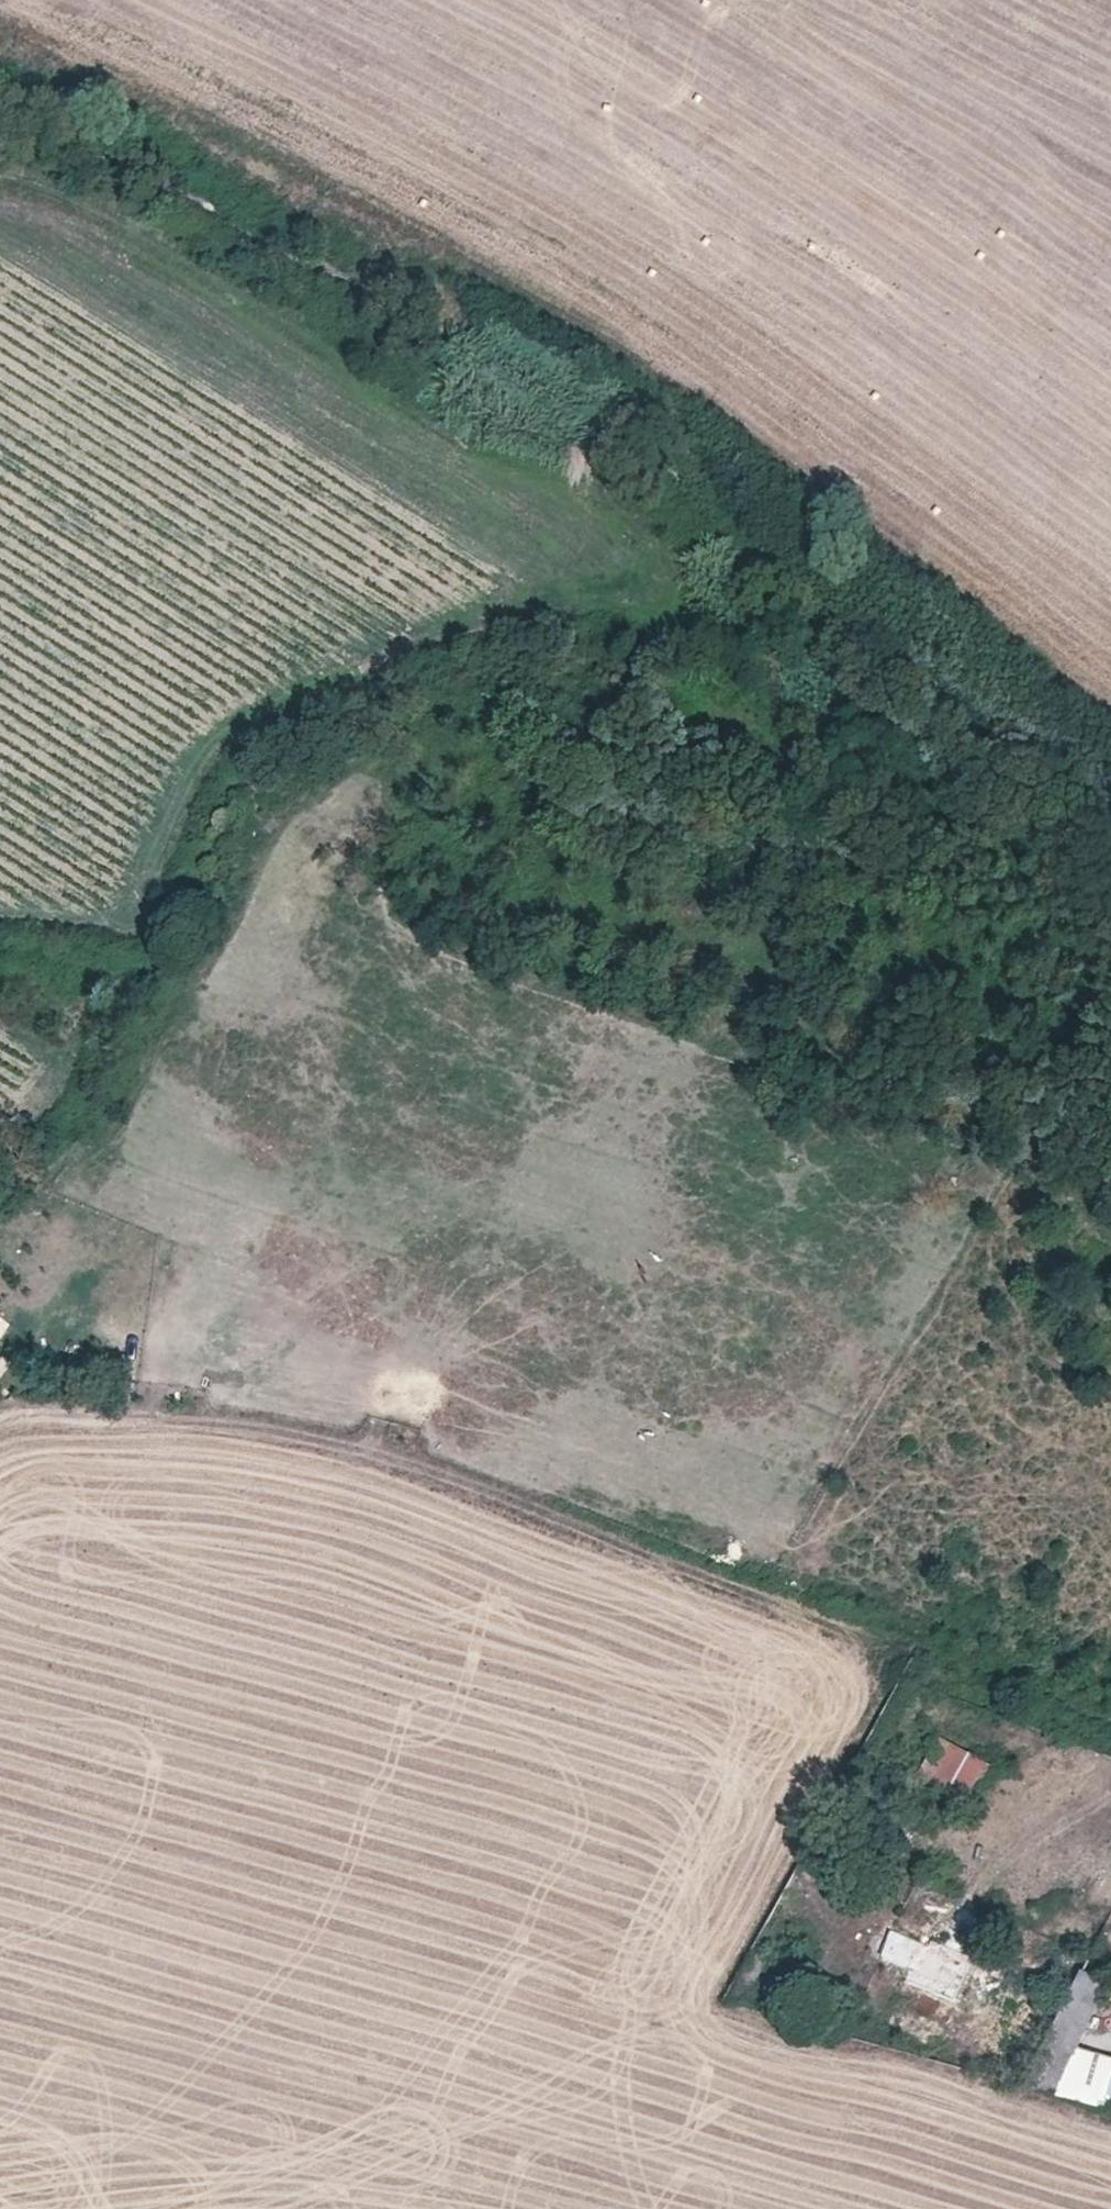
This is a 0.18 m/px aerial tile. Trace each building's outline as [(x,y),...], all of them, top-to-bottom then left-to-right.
[(0,1317),(0,1336),(9,1323),(0,1317)] [(967,1806),(990,1766),(939,1737),(917,1778),(967,1806)] [(961,1989),(972,1964),(892,1930),(882,1956),(911,1968),(896,2004),(931,2019),(946,1983),(961,1989)] [(1084,1973),(1074,1993),(1099,2006),(1109,1983),(1085,1970),(1084,1973)] [(1074,1993),(1028,2086),(1056,2093),(1099,2006),(1074,1993)]
